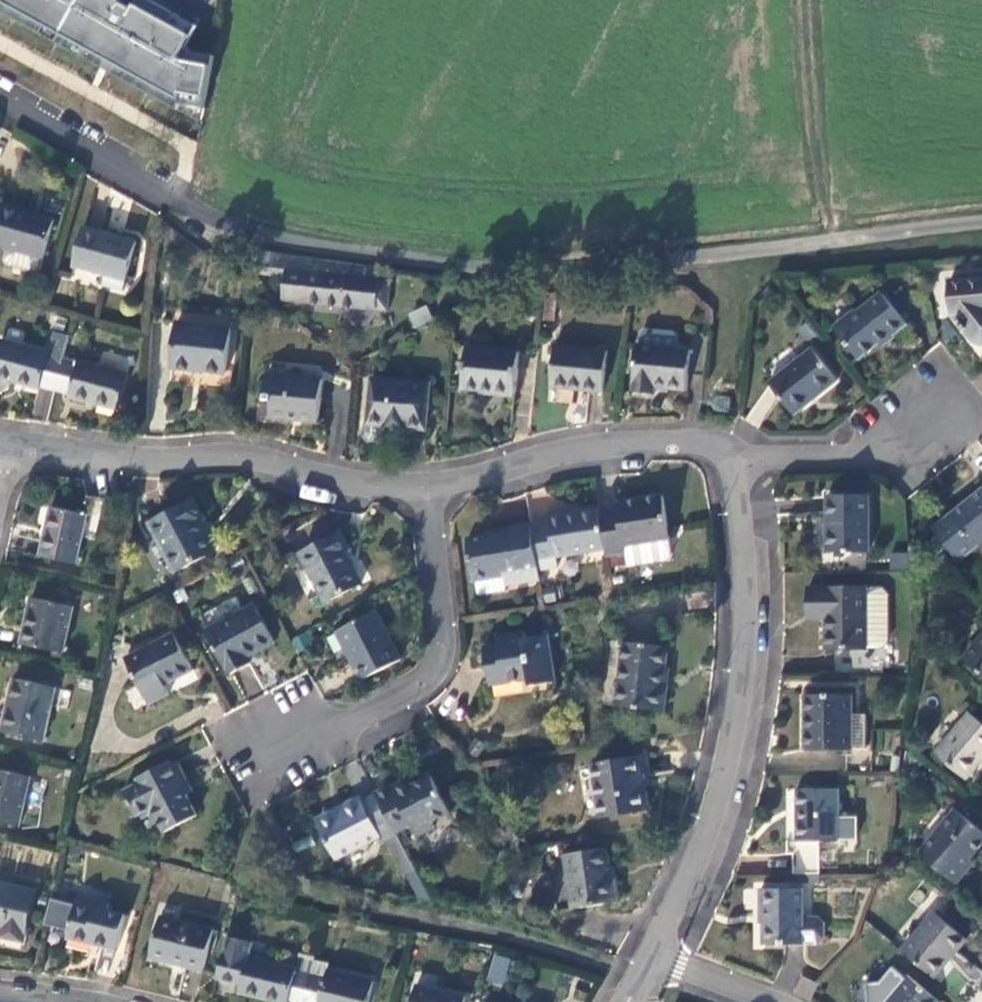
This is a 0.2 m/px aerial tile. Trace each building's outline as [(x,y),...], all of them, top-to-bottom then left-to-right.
[(209,115),(218,50),(190,41),(201,20),(165,0),(0,0),(0,2),(209,115)] [(0,206),(0,207),(0,248),(7,251),(44,261),(54,222),(0,206)] [(136,243),(82,228),(72,268),(126,282),(136,243)] [(378,267),(255,249),(252,274),(287,280),(284,298),(392,314),(396,282),(376,279),(378,267)] [(44,261),(7,251),(5,260),(8,265),(36,273),(41,270),(44,261)] [(950,286),(951,319),(955,323),(954,325),(961,333),(963,333),(970,343),(975,346),(981,348),(981,284),(950,286)] [(907,328),(882,296),(858,315),(856,313),(834,330),(860,361),(880,346),(882,348),(907,328)] [(437,321),(431,306),(411,314),(418,329),(437,321)] [(349,314),(341,316),(344,323),(351,321),(349,314)] [(230,330),(179,324),(174,369),(225,375),(230,330)] [(642,336),(641,348),(678,352),(679,339),(675,334),(647,331),(642,336)] [(55,333),(49,354),(1,342),(0,344),(0,393),(4,394),(9,390),(11,382),(39,390),(40,387),(55,391),(63,360),(69,336),(55,333)] [(705,373),(709,336),(695,335),(693,353),(691,372),(705,373)] [(520,352),(470,347),(465,390),(494,393),(495,396),(515,397),(520,352)] [(691,372),(693,353),(678,352),(641,348),(635,394),(660,397),(660,394),(660,390),(675,391),(688,392),(691,372)] [(607,354),(555,349),(552,390),(604,395),(607,354)] [(837,384),(812,352),(770,386),(796,417),(837,384)] [(76,364),(63,360),(55,391),(68,394),(68,397),(118,411),(127,375),(77,362),(76,364)] [(324,381),(269,376),(267,400),(275,401),(274,418),(320,423),(324,381)] [(385,437),(385,429),(407,431),(407,426),(425,427),(430,385),(374,379),(370,421),(366,421),(365,436),(370,441),(380,441),(385,437)] [(932,531),(960,564),(978,548),(981,552),(981,489),(932,531)] [(868,498),(827,497),(826,554),(868,554),(868,498)] [(607,555),(608,562),(621,560),(624,574),(669,566),(673,561),(670,544),(672,544),(664,502),(618,510),(618,515),(620,525),(602,528),(607,555)] [(194,503),(149,525),(174,572),(211,553),(198,526),(203,522),(194,503)] [(86,514),(51,507),(41,557),(76,565),(86,514)] [(549,523),(531,526),(539,576),(559,572),(557,563),(607,555),(602,528),(600,517),(599,510),(548,518),(549,523)] [(618,515),(600,517),(602,528),(620,525),(618,515)] [(522,583),(539,580),(539,576),(531,526),(512,528),(514,534),(487,538),(468,542),(477,597),(506,592),(505,584),(521,580),(522,583)] [(486,533),(487,538),(514,534),(512,528),(486,533)] [(341,534),(302,555),(327,603),(362,586),(346,552),(349,549),(341,534)] [(882,589),(865,590),(867,651),(879,651),(884,651),(889,646),(888,594),(882,589)] [(831,677),(880,676),(879,651),(867,651),(865,590),(809,590),(809,609),(826,609),(827,621),(827,651),(831,651),(831,677)] [(72,607),(32,598),(22,645),(62,653),(72,607)] [(256,607),(208,633),(227,669),(229,668),(233,676),(252,667),(249,660),(276,646),(256,607)] [(809,621),(827,621),(826,609),(809,609),(809,621)] [(376,612),(343,630),(359,660),(355,662),(364,680),(399,660),(376,612)] [(359,660),(343,630),(339,631),(355,662),(359,660)] [(173,632),(124,658),(148,703),(168,693),(164,686),(193,671),(173,632)] [(524,634),(510,636),(512,644),(498,646),(484,649),(490,686),(528,681),(530,687),(554,683),(546,637),(526,640),(524,634)] [(962,660),(981,676),(981,635),(962,660)] [(512,644),(510,636),(496,639),(498,646),(512,644)] [(668,648),(623,643),(617,706),(665,711),(668,688),(665,686),(668,648)] [(55,689),(14,679),(3,733),(44,742),(55,689)] [(811,749),(846,750),(851,750),(851,713),(851,694),(812,693),(811,749)] [(851,750),(865,750),(865,713),(851,713),(851,750)] [(967,714),(934,754),(965,779),(981,759),(981,726),(967,714)] [(467,735),(460,729),(455,735),(463,742),(467,735)] [(846,771),(865,771),(865,750),(851,750),(846,750),(846,771)] [(643,778),(645,789),(653,788),(647,757),(636,759),(639,779),(643,778)] [(648,813),(645,789),(643,778),(639,779),(636,759),(594,765),(602,820),(648,813)] [(133,818),(135,816),(148,811),(155,825),(161,835),(193,819),(183,798),(175,781),(183,777),(176,761),(167,766),(165,763),(132,779),(135,785),(121,793),(133,818)] [(0,771),(0,823),(19,827),(30,777),(0,771)] [(191,794),(183,777),(175,781),(183,798),(191,794)] [(391,826),(395,833),(409,825),(415,836),(434,827),(432,821),(448,812),(430,777),(412,785),(395,794),(392,787),(391,786),(375,794),(391,826)] [(395,794),(412,785),(408,779),(392,787),(395,794)] [(840,791),(798,791),(800,843),(827,842),(842,841),(840,791)] [(391,826),(375,794),(361,801),(360,797),(343,806),(346,811),(318,826),(337,860),(379,838),(382,843),(386,841),(404,876),(415,871),(395,833),(391,826)] [(346,811),(343,806),(315,821),(318,826),(346,811)] [(148,811),(135,816),(137,821),(144,818),(149,828),(155,825),(148,811)] [(965,875),(961,871),(969,861),(981,844),(981,835),(954,813),(919,857),(955,887),(965,875)] [(801,857),(801,876),(827,876),(827,842),(800,843),(795,843),(795,857),(801,857)] [(573,910),(612,904),(606,871),(609,870),(608,868),(606,850),(564,856),(573,910)] [(961,871),(965,875),(973,864),(969,861),(961,871)] [(606,871),(612,904),(620,903),(614,868),(608,868),(609,870),(606,871)] [(0,884),(0,930),(5,932),(4,938),(26,943),(36,891),(0,884)] [(802,892),(758,892),(759,910),(762,911),(763,948),(802,946),(802,892)] [(125,916),(75,903),(68,938),(116,950),(125,916)] [(900,953),(933,980),(965,942),(932,915),(900,953)] [(212,930),(160,918),(151,958),(202,971),(212,930)] [(227,935),(217,977),(241,982),(239,992),(281,1001),(289,1001),(291,1001),(304,1001),(311,974),(296,971),(297,968),(248,956),(252,941),(227,935)] [(496,956),(490,980),(506,984),(512,960),(496,956)] [(311,974),(304,1001),(368,1001),(373,982),(327,971),(325,977),(311,974)] [(906,977),(885,1001),(936,1001),(906,977)] [(416,985),(412,1001),(463,1001),(464,997),(416,985)]
